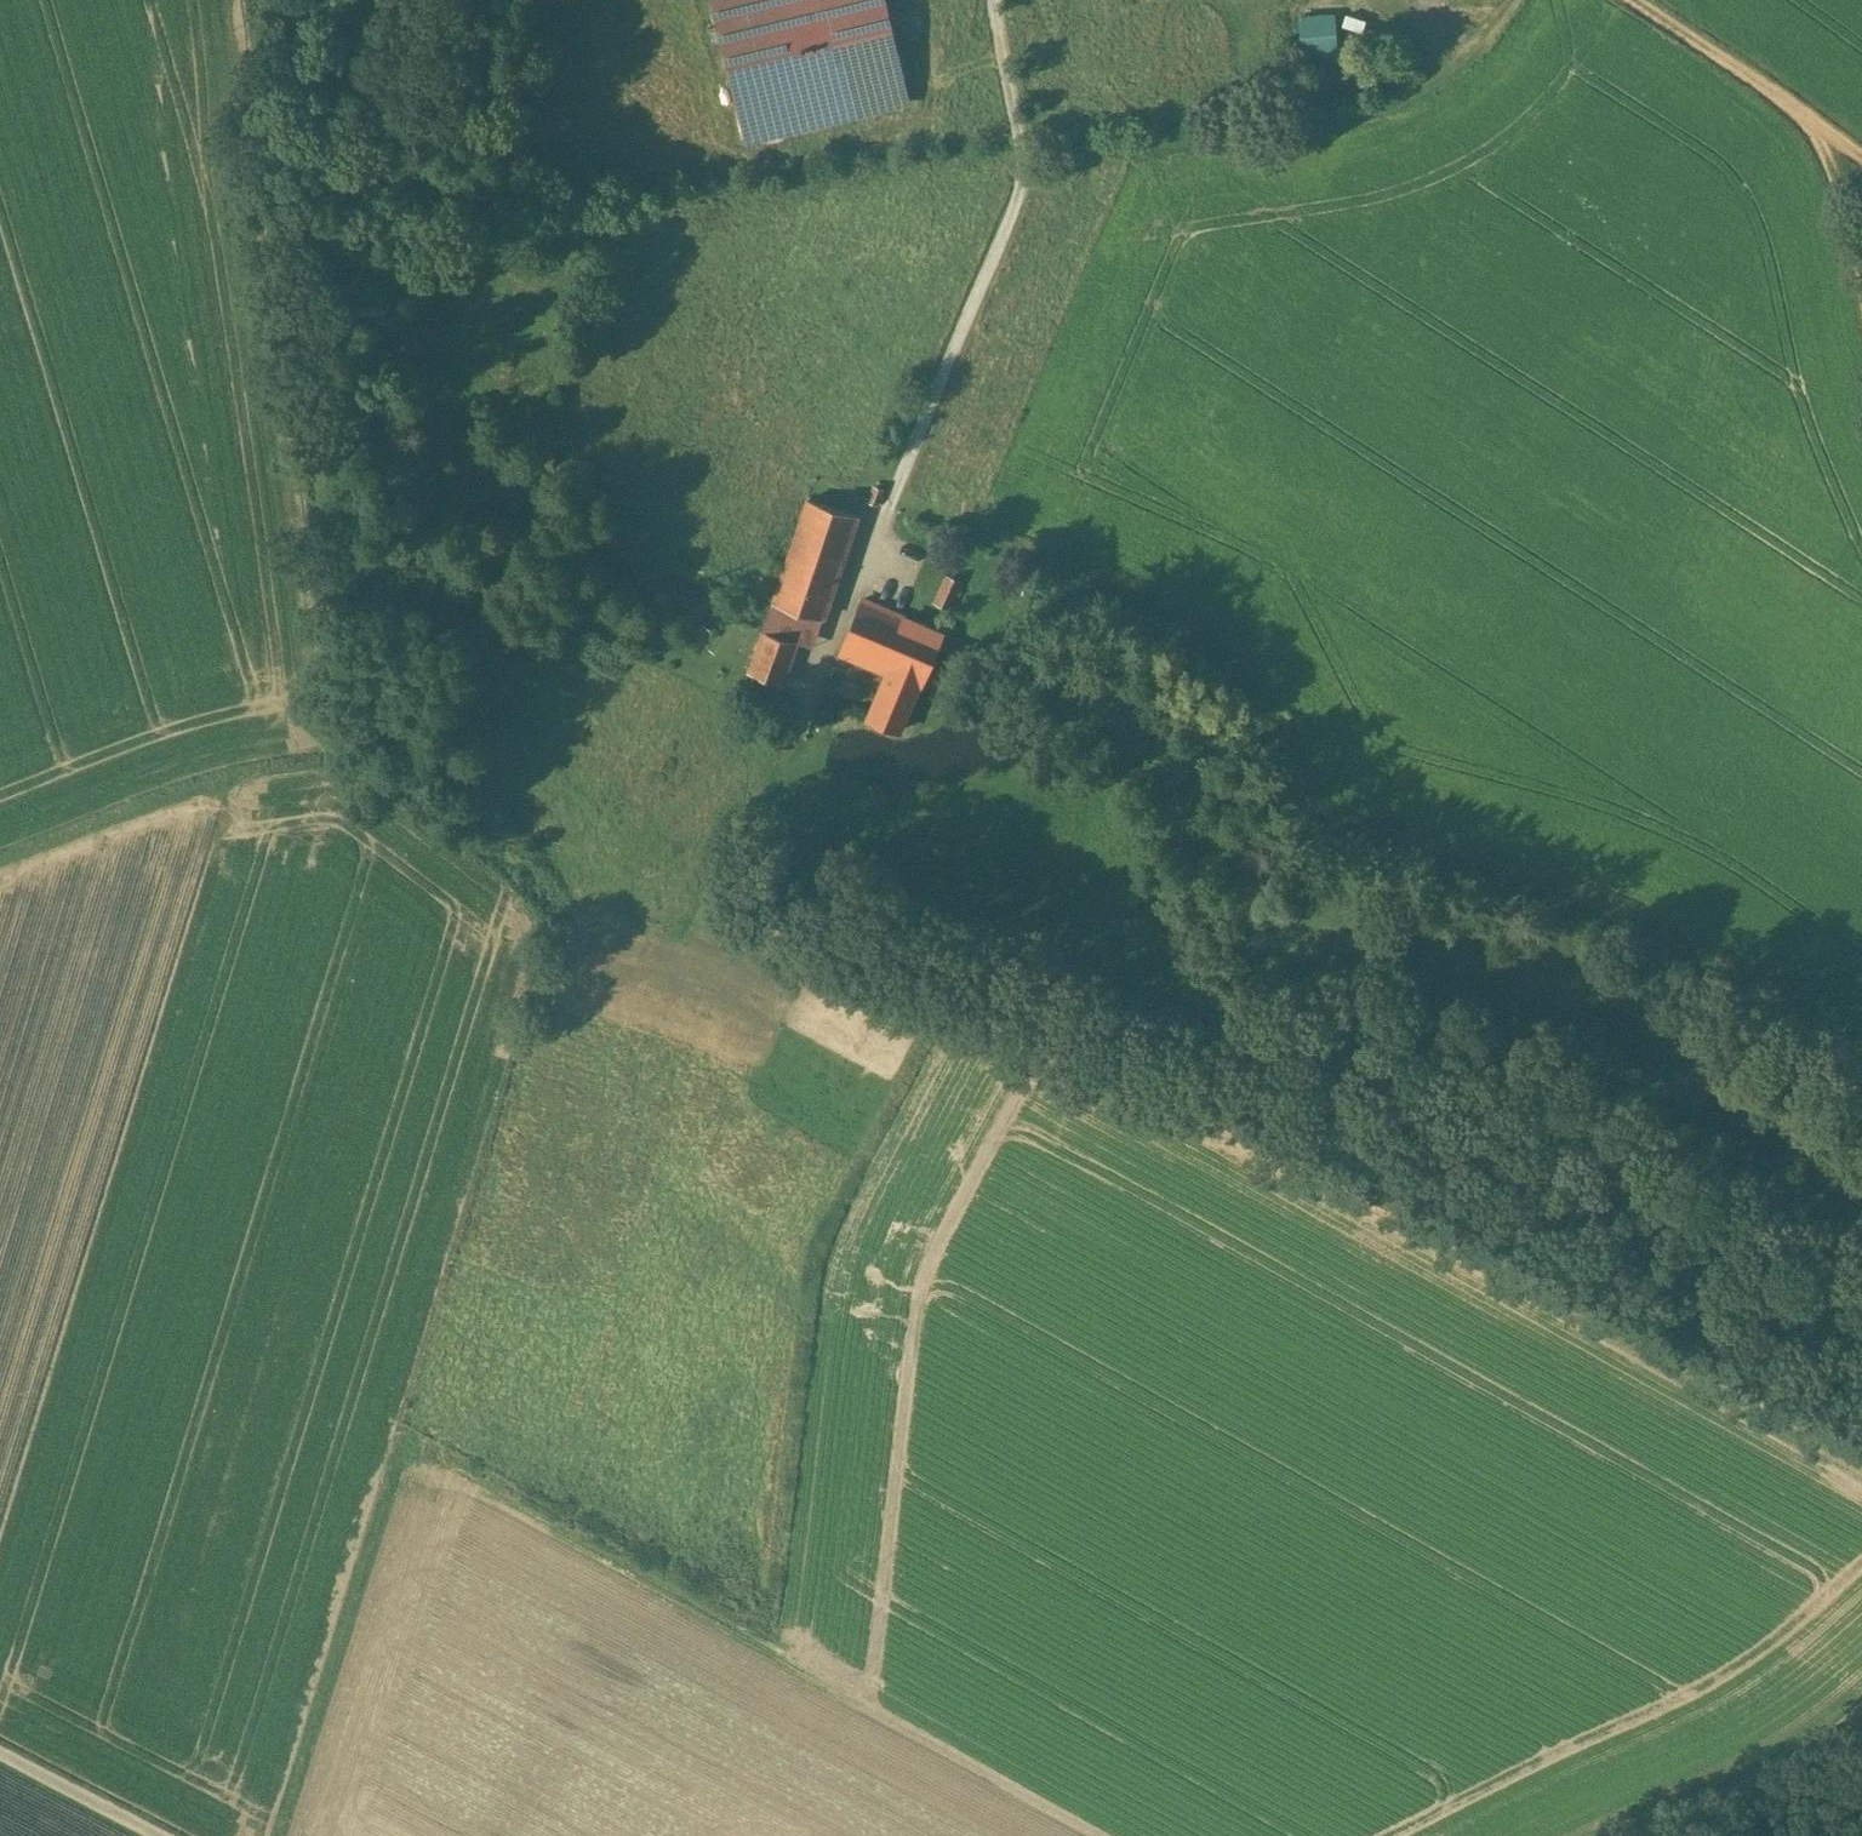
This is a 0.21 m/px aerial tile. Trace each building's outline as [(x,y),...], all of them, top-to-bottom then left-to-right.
[(746,138),(908,100),(884,0),(713,0),(746,138)] [(1300,10),(1302,52),(1341,50),(1339,8),(1300,10)] [(856,514),(807,497),(772,601),(822,617),(856,514)] [(959,580),(946,574),(934,601),(947,607),(959,580)] [(939,632),(861,597),(839,650),(839,651),(893,673),(916,684),(919,685),(941,631),(940,631),(939,632)] [(795,640),(763,630),(749,671),(781,681),(795,640)] [(893,673),(888,683),(883,681),(867,718),(897,730),(916,684),(893,673)]
